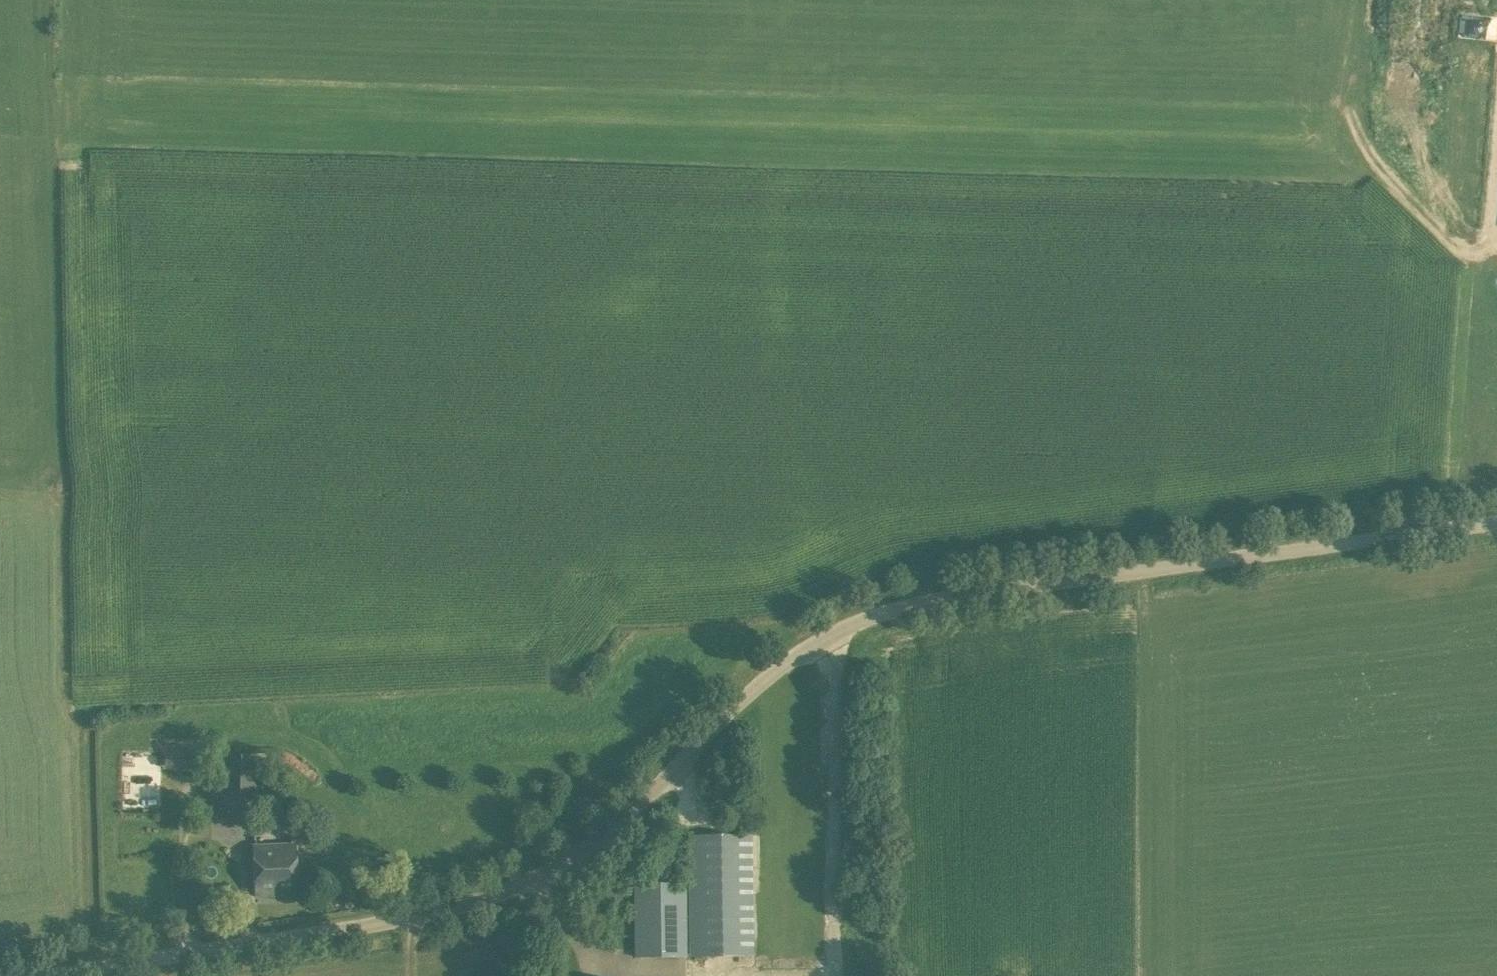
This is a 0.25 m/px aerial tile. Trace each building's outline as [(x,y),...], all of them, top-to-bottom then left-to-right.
[(189,764),(189,745),(163,744),(163,763),(189,764)] [(260,820),(260,792),(263,792),(263,759),(227,758),(227,776),(221,776),(221,820),(260,820)] [(688,834),(689,883),(691,957),(755,956),(755,955),(752,834),(688,834)] [(297,895),(294,844),(254,847),(256,897),(297,895)] [(691,957),(689,883),(685,883),(634,884),(635,958),(687,957),(691,957)]
